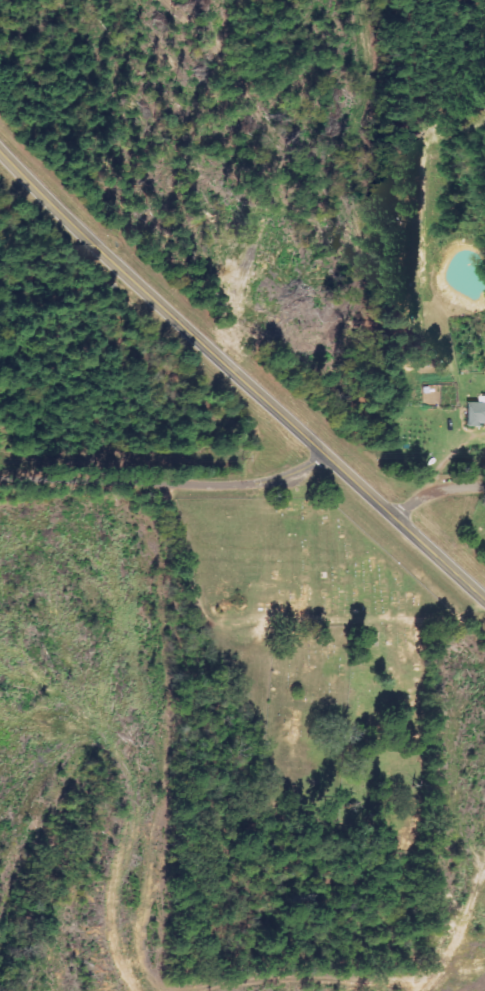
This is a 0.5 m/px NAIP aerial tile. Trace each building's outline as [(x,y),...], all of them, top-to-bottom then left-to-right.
[(484,425),(484,404),(466,404),(466,425),(484,425)]
